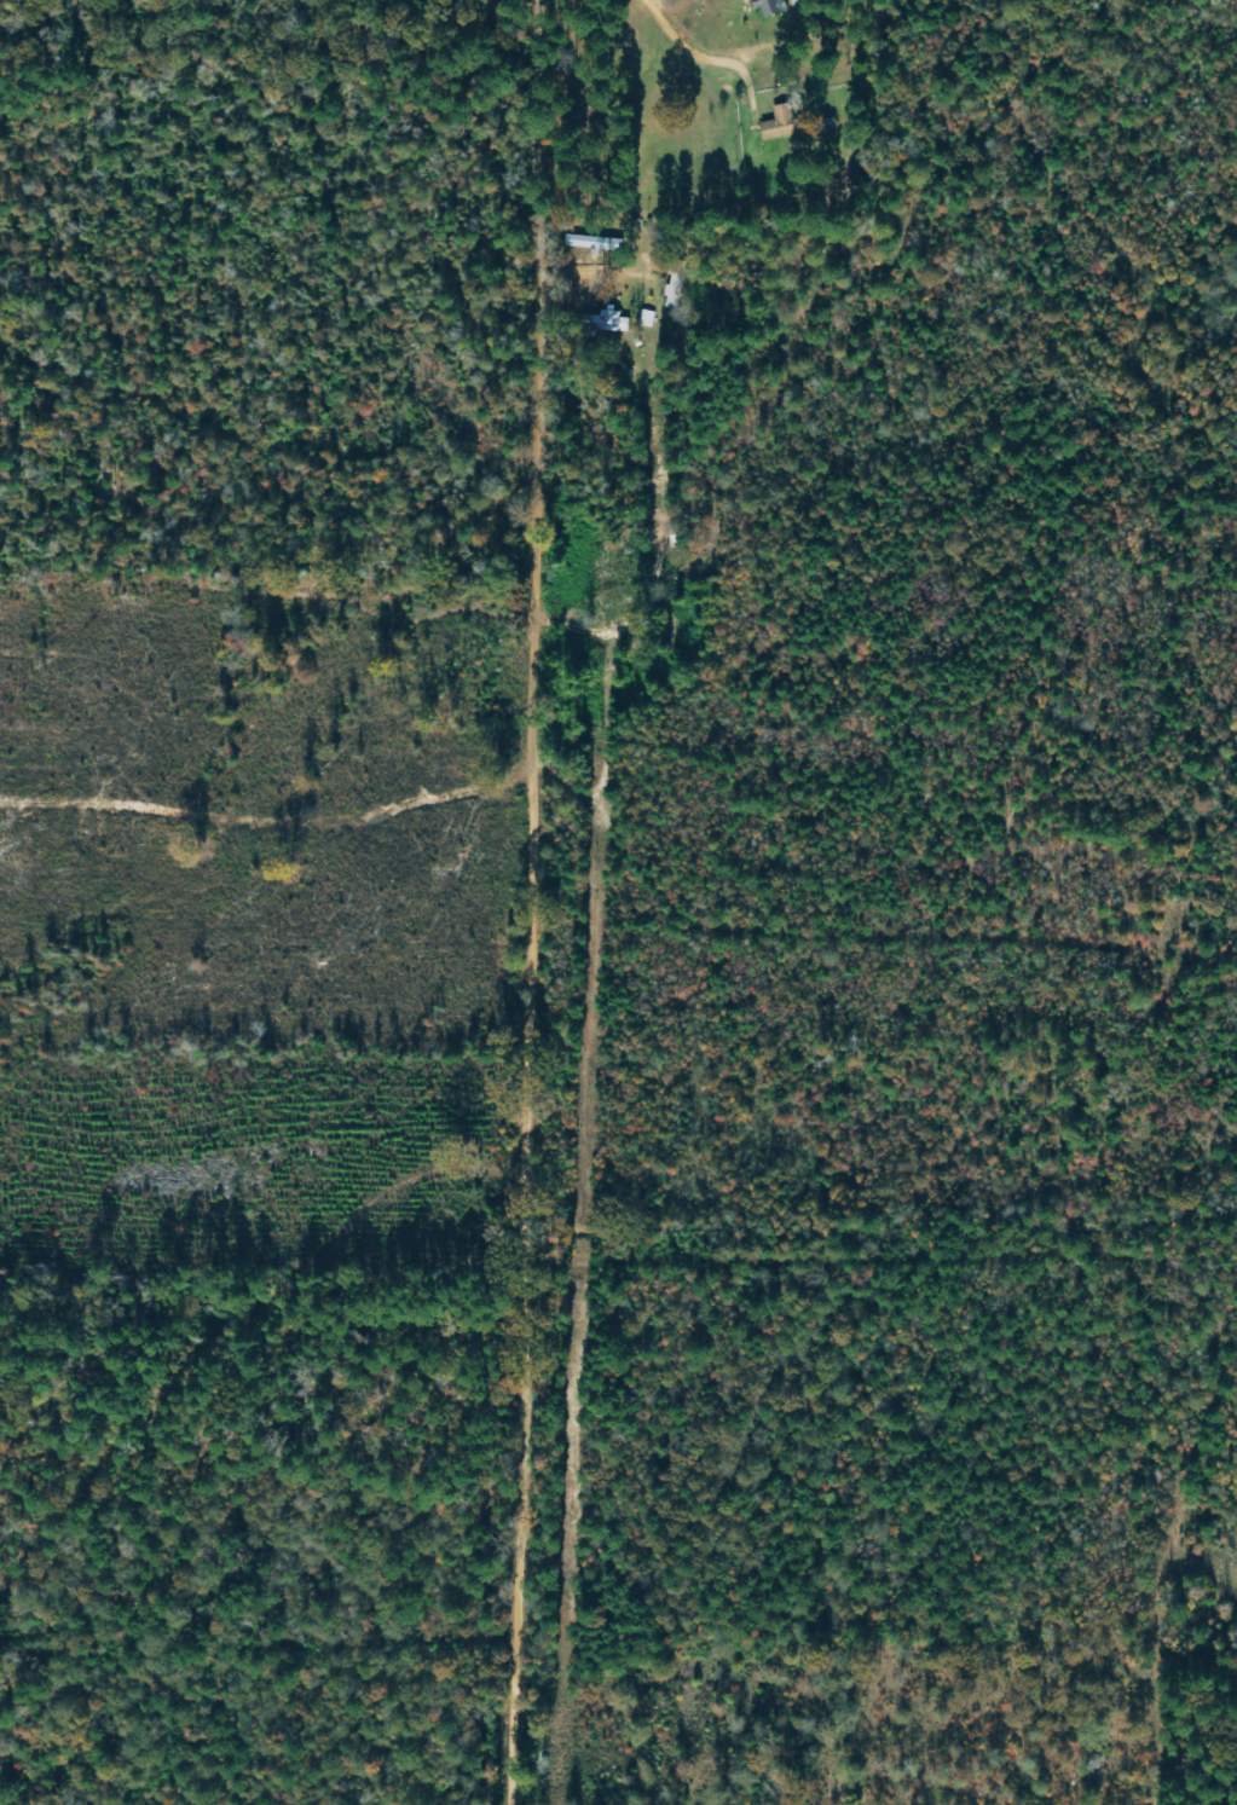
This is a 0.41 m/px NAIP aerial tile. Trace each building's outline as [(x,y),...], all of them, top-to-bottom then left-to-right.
[(763,18),(787,10),(784,0),(751,0),(754,11),(760,9),(763,18)] [(763,141),(795,137),(791,105),(773,107),(775,122),(760,123),(763,141)] [(635,320),(623,319),(624,309),(602,308),(601,331),(634,333),(635,320)] [(640,326),(653,329),(656,313),(643,310),(640,326)]
